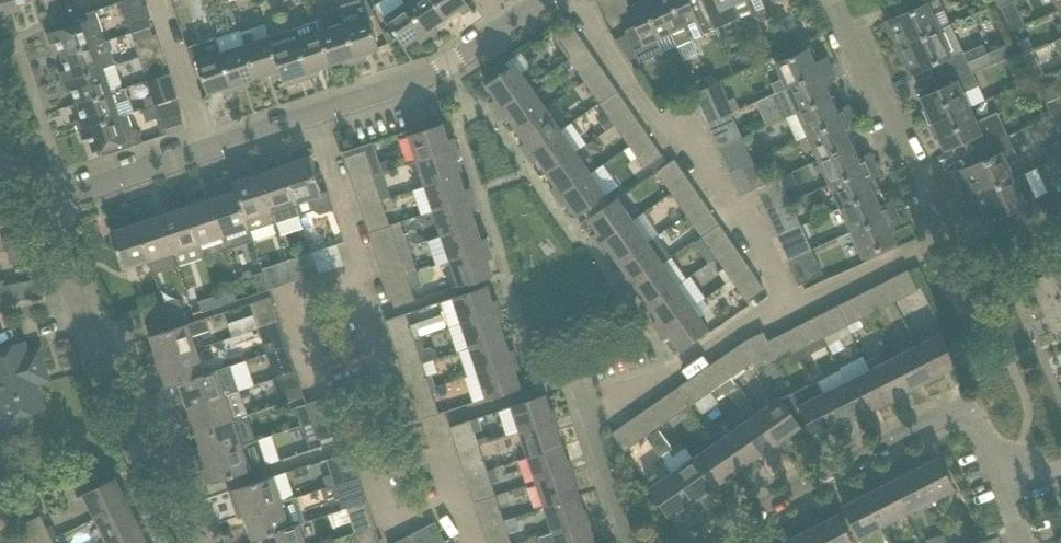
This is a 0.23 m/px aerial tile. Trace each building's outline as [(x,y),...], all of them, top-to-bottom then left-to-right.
[(5,0),(0,0),(0,17),(10,13),(5,0)] [(10,13),(20,10),(18,4),(30,0),(5,0),(10,13)] [(141,0),(125,0),(119,2),(127,25),(131,24),(134,32),(150,26),(148,18),(151,17),(147,5),(143,6),(141,0)] [(434,0),(403,0),(405,2),(428,37),(437,31),(434,26),(446,18),(434,0)] [(446,18),(458,9),(461,14),(470,8),(465,0),(434,0),(446,18)] [(656,0),(643,0),(628,7),(638,30),(626,35),(639,63),(662,53),(655,38),(670,31),(656,0)] [(703,2),(702,0),(692,0),(688,2),(688,0),(656,0),(670,31),(676,46),(715,28),(703,2)] [(703,2),(715,28),(738,18),(731,4),(739,0),(707,0),(703,2)] [(754,15),(760,22),(773,16),(768,5),(779,0),(747,0),(754,15)] [(945,10),(940,0),(908,0),(912,10),(887,21),(898,47),(939,29),(933,15),(945,10)] [(1024,25),(1013,1),(1002,6),(1012,30),(1024,25)] [(428,37),(405,2),(383,17),(404,47),(416,38),(420,43),(428,37)] [(105,41),(95,10),(79,15),(72,18),(74,24),(47,33),(50,44),(57,42),(61,56),(105,41)] [(379,49),(372,28),(368,15),(343,23),(356,62),(366,59),(365,54),(379,49)] [(356,62),(343,23),(319,31),(331,65),(345,60),(346,66),(356,62)] [(939,29),(898,47),(910,74),(935,62),(941,74),(968,62),(957,38),(951,24),(939,29)] [(153,35),(150,26),(134,32),(137,41),(153,35)] [(562,49),(580,37),(572,26),(554,38),(562,49)] [(309,78),(295,39),(292,28),(269,36),(272,46),(281,76),(282,81),(283,80),(285,86),(309,78)] [(272,46),(269,36),(255,41),(252,31),(241,35),(244,44),(255,78),(269,73),(271,79),(281,76),(272,46)] [(331,65),(319,31),(295,39),(309,78),(319,75),(317,69),(331,65)] [(1018,41),(1024,55),(1033,50),(1027,37),(1018,41)] [(115,65),(111,52),(107,40),(105,41),(61,56),(66,70),(60,72),(63,82),(103,69),(115,65)] [(831,68),(826,58),(814,63),(805,42),(772,57),(783,79),(772,84),(775,93),(831,68)] [(255,78),(244,44),(220,52),(233,91),(243,88),(242,83),(255,78)] [(1043,74),(1038,62),(1033,50),(1024,55),(1034,78),(1043,74)] [(233,91),(220,52),(196,60),(207,94),(221,89),(223,95),(233,91)] [(976,58),(982,70),(996,63),(990,52),(976,58)] [(584,81),(602,69),(595,59),(577,71),(584,81)] [(968,108),(961,92),(978,85),(968,62),(941,74),(946,86),(921,97),(932,123),(968,108)] [(115,65),(103,69),(63,82),(66,92),(73,90),(77,104),(111,92),(111,91),(122,88),(115,65)] [(166,74),(163,65),(147,71),(149,79),(166,74)] [(496,110),(530,87),(515,65),(486,85),(495,98),(490,102),(496,110)] [(829,97),(823,84),(835,78),(831,68),(775,93),(770,95),(781,119),(797,112),(829,97)] [(610,81),(602,69),(584,81),(592,92),(610,81)] [(154,105),(177,97),(169,73),(166,74),(149,79),(146,80),(154,105)] [(707,76),(693,82),(697,91),(709,86),(711,85),(707,76)] [(694,93),(696,99),(707,123),(730,113),(732,112),(732,110),(728,112),(723,102),(727,100),(719,82),(711,85),(709,86),(697,91),(694,93)] [(119,116),(115,105),(130,100),(125,87),(122,88),(111,91),(111,92),(77,104),(82,118),(76,120),(79,130),(119,116)] [(545,108),(530,87),(496,110),(502,119),(507,116),(516,129),(545,108)] [(182,112),(177,97),(154,105),(159,120),(162,128),(165,126),(168,134),(184,128),(179,113),(182,112)] [(808,136),(852,116),(848,105),(836,111),(829,97),(797,112),(808,136)] [(614,125),(632,112),(624,101),(606,113),(614,125)] [(526,154),(560,130),(545,108),(516,129),(525,142),(520,145),(526,154)] [(1004,128),(997,112),(974,122),(968,108),(932,123),(944,149),(975,136),(980,147),(1007,135),(1004,128)] [(621,135),(639,123),(632,112),(614,125),(621,135)] [(741,137),(730,113),(707,123),(718,147),(741,137)] [(127,114),(119,117),(119,116),(79,130),(82,140),(88,138),(93,152),(101,150),(103,155),(143,142),(140,133),(134,127),(131,127),(127,114)] [(857,126),(852,116),(808,136),(819,160),(851,145),(845,132),(857,126)] [(407,131),(417,161),(456,148),(453,138),(447,140),(442,124),(429,128),(428,124),(407,131)] [(575,152),(560,130),(526,154),(532,162),(537,159),(546,172),(575,152)] [(1013,178),(1007,164),(1018,159),(1014,150),(1007,135),(980,147),(986,159),(961,170),(973,196),(1013,178)] [(752,161),(741,137),(718,147),(729,171),(752,161)] [(643,167),(661,155),(654,144),(636,156),(643,167)] [(830,184),(874,164),(869,153),(857,159),(851,145),(819,160),(830,184)] [(373,147),(344,156),(352,182),(381,172),(373,147)] [(459,158),(456,148),(417,161),(425,186),(459,175),(454,160),(459,158)] [(556,197),(590,173),(575,152),(546,172),(555,185),(550,188),(556,197)] [(321,193),(316,177),(309,156),(283,165),(299,214),(314,210),(320,214),(333,208),(328,191),(321,193)] [(664,182),(681,170),(674,159),(656,171),(664,182)] [(763,185),(752,161),(729,171),(740,195),(755,189),(763,185)] [(879,174),(874,164),(830,184),(840,208),(880,190),(874,176),(879,174)] [(299,214),(283,165),(258,173),(270,210),(274,223),(299,214)] [(270,210),(258,173),(233,181),(235,190),(236,190),(245,218),(246,218),(249,227),(250,231),(274,223),(270,210)] [(605,195),(590,173),(556,197),(562,205),(567,202),(576,216),(605,195)] [(1042,211),(1033,191),(1024,173),(1013,178),(973,196),(984,223),(1002,215),(1008,227),(1042,211)] [(464,189),(459,175),(425,186),(433,211),(473,198),(469,188),(464,189)] [(779,178),(763,185),(755,189),(766,213),(790,202),(779,178)] [(245,218),(236,190),(235,190),(233,184),(217,189),(219,195),(211,198),(223,235),(237,231),(249,227),(246,218),(245,218)] [(381,201),(377,188),(370,190),(356,194),(360,207),(381,201)] [(886,203),(880,190),(840,208),(851,231),(895,212),(891,201),(886,203)] [(687,214),(704,202),(696,191),(679,203),(687,214)] [(223,235),(211,198),(186,206),(198,244),(223,235)] [(476,208),(473,198),(433,211),(442,236),(475,224),(470,210),(476,208)] [(598,244),(632,220),(617,198),(588,218),(597,232),(592,235),(598,244)] [(385,213),(381,201),(360,207),(364,220),(385,213)] [(694,225),(711,212),(704,202),(687,214),(694,225)] [(801,226),(790,202),(766,213),(777,237),(801,226)] [(198,244),(186,206),(161,214),(173,252),(198,244)] [(900,222),(895,212),(851,231),(862,256),(895,242),(888,228),(900,222)] [(173,252),(161,214),(136,223),(148,260),(173,252)] [(647,242),(632,220),(598,244),(604,252),(609,249),(618,262),(647,242)] [(148,260),(136,223),(110,231),(123,269),(148,260)] [(480,239),(475,224),(442,236),(450,261),(489,248),(486,238),(480,239)] [(811,249),(801,226),(777,237),(787,260),(811,249)] [(716,258),(734,246),(726,234),(708,246),(716,258)] [(397,250),(393,238),(373,244),(377,257),(397,250)] [(628,287),(662,263),(647,242),(618,262),(627,275),(622,278),(628,287)] [(344,264),(337,244),(312,252),(319,272),(344,264)] [(723,268),(741,255),(734,246),(716,258),(723,268)] [(492,258),(489,248),(450,261),(458,286),(471,282),(492,275),(487,259),(492,258)] [(823,274),(811,249),(787,260),(798,285),(823,274)] [(401,263),(397,250),(377,257),(381,269),(401,263)] [(319,272),(312,252),(287,260),(294,281),(319,272)] [(294,281),(287,260),(262,268),(263,272),(269,289),(294,281)] [(677,285),(662,263),(628,287),(634,296),(639,292),(648,305),(677,285)] [(1021,285),(1026,296),(1036,292),(1042,305),(1060,296),(1060,267),(1021,285)] [(917,290),(907,270),(896,276),(905,296),(917,290)] [(263,272),(254,275),(259,292),(269,289),(263,272)] [(765,289),(756,277),(738,289),(747,302),(765,289)] [(0,290),(0,303),(19,300),(40,296),(37,279),(15,283),(16,288),(0,290)] [(658,330),(692,306),(677,285),(648,305),(657,318),(652,321),(658,330)] [(492,302),(487,286),(453,297),(461,323),(500,310),(497,300),(492,302)] [(234,288),(215,294),(219,306),(238,300),(234,288)] [(882,308),(872,288),(861,294),(870,313),(882,308)] [(413,300),(409,289),(389,295),(393,306),(413,300)] [(219,306),(215,294),(198,300),(201,312),(219,306)] [(870,313),(861,294),(849,300),(858,319),(870,313)] [(275,307),(271,296),(250,303),(254,314),(275,307)] [(1042,305),(1032,309),(1037,320),(1047,316),(1052,329),(1060,325),(1060,296),(1042,305)] [(145,323),(184,311),(180,298),(141,311),(145,323)] [(708,328),(692,306),(658,330),(664,339),(669,335),(678,349),(708,328)] [(504,320),(500,310),(461,323),(469,348),(503,337),(498,322),(504,320)] [(150,336),(188,323),(184,311),(145,323),(150,336)] [(410,325),(406,312),(385,319),(390,332),(410,325)] [(835,331),(826,312),(814,318),(824,337),(835,331)] [(197,349),(192,335),(209,330),(205,318),(188,323),(150,336),(155,351),(147,353),(151,364),(197,349)] [(824,337),(814,318),(802,324),(811,343),(824,337)] [(1052,329),(1057,340),(1060,338),(1060,325),(1052,329)] [(777,360),(768,341),(762,329),(730,351),(742,368),(753,361),(759,371),(762,369),(777,360)] [(940,333),(921,343),(916,346),(935,382),(945,377),(942,372),(956,365),(940,333)] [(288,347),(284,335),(263,342),(267,353),(288,347)] [(789,354),(779,335),(768,341),(777,360),(789,354)] [(508,352),(503,337),(469,348),(478,373),(517,360),(514,350),(508,352)] [(7,432),(24,427),(21,416),(44,409),(36,384),(40,383),(39,378),(47,375),(39,348),(27,351),(24,342),(0,349),(0,408),(7,432)] [(935,382),(916,346),(893,357),(909,389),(923,382),(925,387),(935,382)] [(291,357),(288,347),(267,353),(271,364),(291,357)] [(205,373),(197,349),(151,364),(154,374),(161,372),(166,387),(172,385),(179,383),(179,382),(205,374),(205,373)] [(423,363),(419,351),(398,358),(402,370),(423,363)] [(909,389),(893,357),(869,369),(888,406),(898,401),(895,396),(909,389)] [(520,370),(517,360),(478,373),(486,398),(520,387),(515,371),(520,370)] [(762,369),(769,381),(781,374),(775,362),(762,369)] [(427,376),(423,363),(402,370),(407,383),(427,376)] [(230,365),(218,369),(205,373),(205,374),(179,382),(179,383),(172,385),(180,410),(226,394),(239,390),(230,365)] [(721,383),(709,366),(698,373),(710,391),(721,383)] [(888,406),(869,369),(846,381),(862,413),(876,406),(878,411),(888,406)] [(710,391),(698,373),(687,381),(699,398),(710,391)] [(841,430),(823,393),(817,381),(781,399),(791,414),(801,409),(815,437),(829,430),(832,435),(841,430)] [(862,413),(846,381),(823,393),(841,430),(851,425),(848,420),(862,413)] [(304,395),(301,386),(280,393),(283,402),(304,395)] [(247,415),(239,390),(226,394),(180,410),(183,420),(190,418),(195,432),(235,419),(247,415)] [(332,395),(331,395),(318,399),(327,425),(327,424),(331,434),(318,438),(321,446),(346,438),(340,420),(332,395)] [(550,410),(545,395),(511,406),(519,432),(556,419),(553,409),(550,410)] [(677,414),(665,396),(655,403),(667,421),(677,414)] [(800,427),(791,414),(781,399),(780,397),(757,413),(780,445),(788,439),(787,436),(800,427)] [(327,425),(318,399),(305,403),(311,420),(314,429),(327,425)] [(440,413),(435,400),(414,407),(419,420),(440,413)] [(311,420),(305,403),(296,407),(302,424),(311,420)] [(667,421),(655,403),(643,411),(655,429),(667,421)] [(780,445),(757,413),(736,428),(756,457),(769,448),(771,451),(780,445)] [(243,444),(235,419),(195,432),(200,446),(193,449),(196,459),(243,444)] [(560,430),(556,419),(519,432),(528,457),(562,445),(557,431),(560,430)] [(317,438),(314,429),(311,420),(302,424),(308,441),(317,438)] [(474,433),(470,421),(450,427),(454,441),(474,433)] [(331,434),(327,424),(327,425),(314,429),(317,438),(318,438),(331,434)] [(634,444),(622,426),(612,433),(624,451),(634,444)] [(756,457),(736,428),(714,443),(736,475),(745,468),(743,466),(756,457)] [(277,434),(265,436),(269,463),(281,461),(277,434)] [(258,439),(243,444),(196,459),(200,470),(201,470),(206,484),(212,482),(212,483),(250,470),(267,464),(258,439)] [(736,475),(714,443),(693,458),(713,487),(725,478),(727,481),(736,475)] [(566,460),(562,445),(528,457),(536,482),(573,469),(569,459),(566,460)] [(685,446),(663,461),(671,473),(693,505),(702,498),(700,496),(713,487),(693,458),(685,446)] [(355,462),(351,451),(326,459),(329,470),(355,462)] [(483,457),(462,464),(466,477),(487,470),(483,457)] [(922,461),(912,466),(930,501),(954,489),(937,457),(923,464),(922,461)] [(930,501),(912,466),(902,471),(904,474),(890,481),(907,513),(930,501)] [(576,480),(573,469),(536,482),(544,507),(578,495),(573,481),(576,480)] [(491,483),(487,470),(466,477),(470,490),(491,483)] [(693,505),(671,473),(649,488),(669,517),(682,508),(684,511),(693,505)] [(282,502),(274,477),(274,476),(229,491),(238,516),(244,514),(282,502)] [(130,501),(125,491),(122,493),(115,478),(83,494),(95,518),(130,501)] [(907,513),(890,481),(876,488),(875,485),(865,490),(883,525),(907,513)] [(368,501),(364,490),(339,498),(342,509),(347,507),(347,508),(368,501)] [(883,525),(865,490),(855,495),(857,498),(843,505),(859,537),(883,525)] [(583,510),(578,495),(544,507),(553,532),(589,519),(586,509),(583,510)] [(290,526),(298,524),(304,521),(296,497),(282,502),(244,514),(252,540),(261,537),(260,536),(290,527),(290,526)] [(139,526),(132,512),(135,511),(130,501),(95,518),(106,542),(139,526)] [(371,512),(368,501),(347,508),(350,518),(371,512)] [(503,520),(499,508),(479,514),(483,527),(503,520)] [(847,533),(837,514),(823,521),(820,516),(811,521),(822,542),(852,542),(847,533)] [(46,528),(40,516),(21,526),(27,537),(46,528)] [(589,519),(553,532),(556,542),(594,542),(590,531),(593,529),(589,519)] [(508,533),(503,520),(483,527),(487,540),(508,533)] [(427,525),(436,542),(440,542),(445,541),(435,521),(427,525)] [(811,521),(801,526),(803,531),(790,538),(792,542),(822,542),(811,521)] [(290,526),(290,527),(260,536),(261,537),(263,542),(304,542),(298,524),(290,526)] [(148,539),(145,540),(139,526),(106,542),(107,542),(151,542),(148,539)] [(946,533),(950,542),(953,542),(969,538),(966,527),(946,533)] [(946,533),(926,540),(927,542),(950,542),(946,533)]
